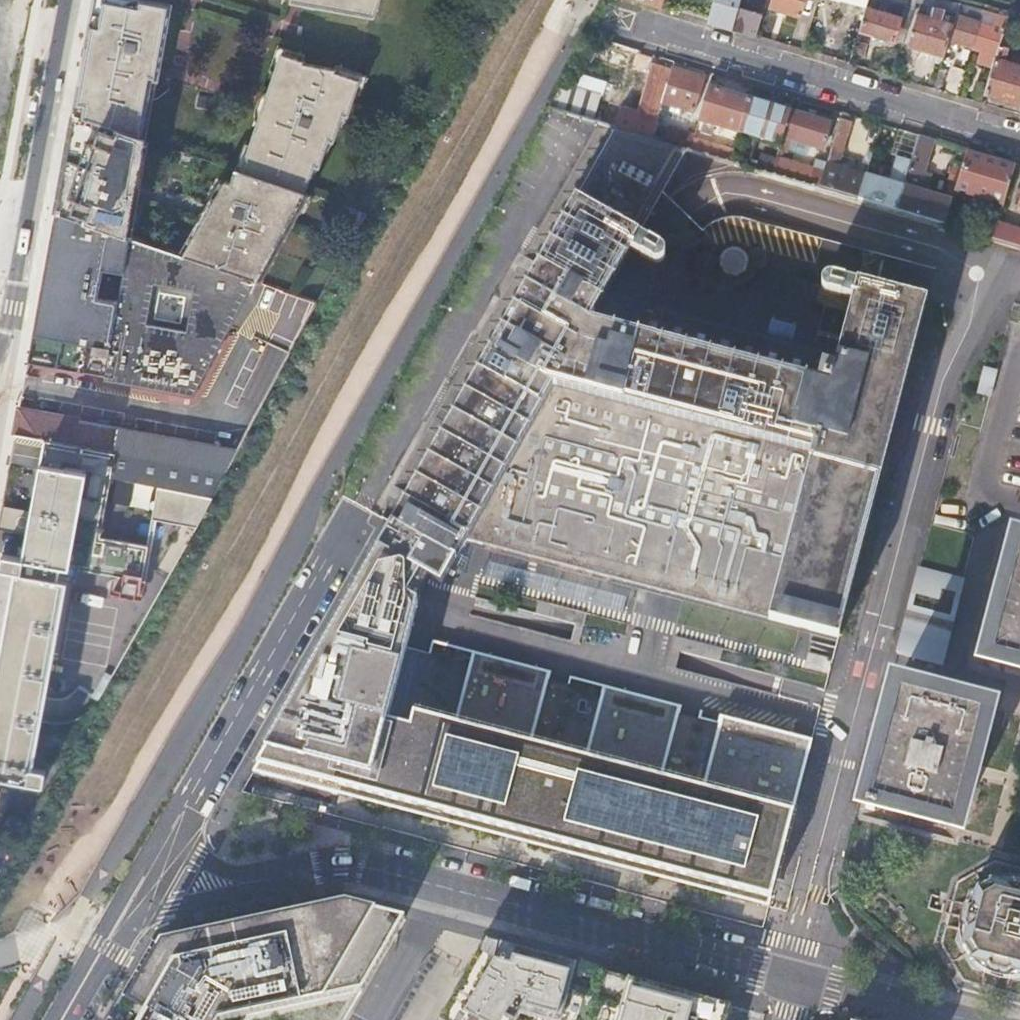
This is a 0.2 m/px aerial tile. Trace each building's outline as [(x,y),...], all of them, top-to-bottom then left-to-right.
[(98,27),(90,25),(83,67),(74,115),(139,137),(148,90),(154,91),(170,6),(139,0),(138,7),(114,2),(103,0),(100,15),(98,27)] [(316,1),(315,7),(362,15),(364,2),(378,4),(380,0),(311,0),(316,1)] [(681,7),(708,15),(713,0),(683,0),(681,7)] [(708,15),(707,20),(725,25),(731,27),(739,0),(713,0),(708,15)] [(755,35),(762,13),(744,8),(746,2),(740,0),(739,0),(731,27),(749,33),(755,35)] [(764,5),(800,16),(805,0),(766,0),(764,5)] [(374,18),(378,4),(364,2),(362,15),(374,18)] [(915,5),(905,2),(901,17),(896,32),(906,35),(915,5)] [(886,6),(883,12),(889,14),(891,7),(886,6)] [(894,40),(896,32),(901,17),(896,16),(898,9),(891,7),(889,14),(883,12),(866,7),(859,30),(894,40)] [(992,24),(996,13),(984,10),(982,15),(980,21),(992,24)] [(92,13),(90,25),(98,27),(100,15),(92,13)] [(948,39),(953,23),(917,13),(907,44),(943,54),(944,53),(948,39)] [(999,43),(1007,16),(996,13),(992,24),(980,21),(972,46),(983,50),(979,62),(992,66),(999,43)] [(972,46),(980,21),(956,14),(953,23),(948,39),(972,46)] [(855,42),(852,52),(862,55),(865,45),(855,42)] [(1019,64),(1019,61),(1019,57),(1011,55),(1010,61),(1006,60),(1009,46),(999,43),(992,66),(984,93),(1005,99),(1019,103),(1019,64)] [(269,71),(275,73),(281,54),(303,61),(305,56),(278,46),(269,71)] [(940,66),(946,67),(947,68),(951,55),(944,53),(943,54),(940,66)] [(250,145),(241,172),(305,194),(309,180),(314,167),(319,168),(323,155),(328,141),(333,142),(338,129),(342,115),(347,117),(357,86),(359,80),(334,72),(333,74),(302,63),(303,61),(281,54),(275,73),(267,95),(258,123),(250,145)] [(633,133),(651,139),(673,70),(654,64),(653,65),(649,63),(647,70),(651,72),(633,133)] [(336,66),(334,72),(359,80),(357,86),(363,88),(367,77),(336,66)] [(935,82),(940,84),(946,67),(940,66),(935,82)] [(945,92),(957,95),(965,70),(953,66),(945,92)] [(651,139),(661,141),(670,111),(672,105),(688,110),(695,112),(704,79),(687,74),(673,70),(651,139)] [(574,90),(600,97),(604,84),(579,76),(574,90)] [(549,108),(606,125),(613,101),(600,97),(574,90),(561,86),(549,108)] [(710,125),(739,134),(750,98),(718,88),(710,86),(699,122),(705,124),(704,129),(708,130),(710,125)] [(148,90),(139,137),(145,139),(154,91),(148,90)] [(255,122),(258,123),(267,95),(265,94),(259,101),(255,113),(255,122)] [(774,144),(780,146),(781,143),(791,110),(771,104),(750,98),(739,134),(769,143),(767,149),(772,151),(774,144)] [(672,105),(670,111),(685,116),(688,110),(672,105)] [(811,116),(791,110),(781,143),(787,144),(789,140),(823,150),(831,122),(811,116)] [(820,188),(858,200),(866,176),(852,171),(833,166),(840,158),(842,156),(852,122),(847,121),(849,115),(843,113),(825,172),(820,188)] [(139,137),(74,115),(64,164),(55,214),(129,239),(145,139),(139,137)] [(340,129),(347,117),(342,115),(338,129),(340,129)] [(904,166),(910,168),(919,136),(906,132),(897,164),(904,166)] [(679,147),(690,150),(693,140),(694,137),(684,135),(679,147)] [(897,211),(945,225),(955,190),(956,189),(949,187),(945,200),(926,194),(932,175),(924,172),(934,140),(919,136),(910,168),(897,211)] [(690,150),(731,162),(734,152),(693,140),(690,150)] [(326,155),(333,142),(328,141),(323,155),(326,155)] [(245,143),(236,170),(241,172),(250,145),(245,143)] [(955,190),(1004,204),(1015,165),(990,157),(967,150),(960,173),(957,183),(956,189),(955,190)] [(833,166),(852,171),(853,167),(846,164),(840,158),(833,166)] [(758,170),(772,174),(775,165),(761,160),(758,170)] [(858,200),(897,211),(910,168),(904,166),(898,185),(866,176),(858,200)] [(311,181),(319,168),(314,167),(309,180),(311,181)] [(809,185),(820,188),(825,172),(814,169),(809,185)] [(241,172),(236,170),(230,184),(225,182),(182,257),(256,282),(305,194),(241,172)] [(960,172),(952,170),(950,179),(957,181),(960,172)] [(607,291),(648,216),(617,207),(576,195),(392,524),(457,560),(468,540),(840,639),(922,308),(852,291),(836,354),(607,291)] [(129,239),(55,214),(51,235),(33,336),(108,349),(129,239)] [(1019,247),(1019,230),(998,224),(993,239),(1019,247)] [(195,398),(256,282),(182,257),(129,239),(108,349),(33,336),(28,361),(106,375),(105,379),(195,398)] [(213,498),(237,451),(19,409),(15,436),(36,439),(44,441),(115,453),(110,478),(111,478),(159,487),(213,498)] [(115,584),(127,587),(128,578),(141,581),(148,547),(101,537),(111,478),(110,478),(115,453),(44,441),(36,439),(23,512),(30,513),(28,524),(26,536),(19,534),(15,558),(2,556),(68,572),(69,567),(116,577),(115,584)] [(195,526),(213,498),(159,487),(152,520),(195,526)] [(19,534),(26,536),(30,513),(23,512),(2,507),(0,506),(0,531),(19,534)] [(258,762),(251,773),(263,776),(305,787),(338,796),(340,787),(774,899),(815,741),(728,718),(709,791),(669,780),(686,716),(687,708),(607,687),(588,760),(536,746),(552,682),(554,674),(474,653),(455,725),(390,708),(405,649),(417,602),(430,579),(443,586),(457,560),(392,524),(388,532),(378,551),(258,762)] [(1019,545),(989,661),(1019,669),(1019,546),(1019,545)] [(43,784),(46,771),(32,768),(68,572),(2,556),(0,566),(0,570),(15,573),(0,649),(0,777),(43,784)] [(921,563),(899,651),(946,663),(968,575),(921,563)] [(988,711),(897,688),(869,802),(871,802),(869,808),(877,810),(878,804),(959,826),(974,768),(988,711)] [(340,787),(338,796),(603,864),(769,907),(778,909),(821,743),(815,741),(774,899),(340,787)] [(992,865),(959,883),(943,944),(966,979),(1019,993),(1019,872),(992,865)] [(395,932),(403,918),(347,903),(161,943),(123,1009),(116,1019),(344,1019),(395,932)] [(726,1006),(559,960),(470,938),(443,931),(432,951),(393,1019),(722,1019),(726,1006)]
